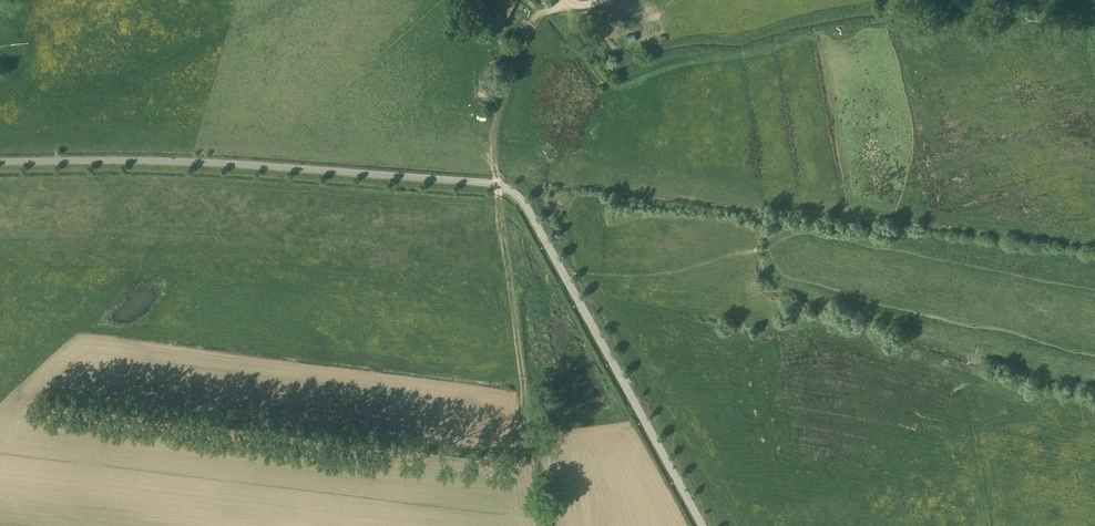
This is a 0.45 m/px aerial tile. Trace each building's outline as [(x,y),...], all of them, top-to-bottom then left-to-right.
[(477,17),(501,29),(516,3),(512,0),(488,0),(477,17)]
